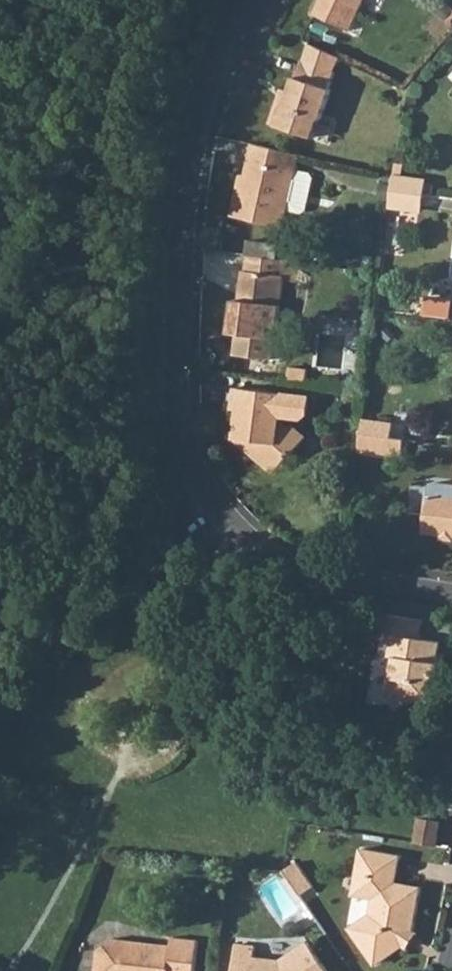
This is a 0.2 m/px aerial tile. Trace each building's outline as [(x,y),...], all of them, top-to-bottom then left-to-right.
[(349,30),(364,0),(322,0),(315,14),(349,30)] [(270,123),(312,137),(318,117),(321,118),(331,87),(329,86),(333,71),(332,71),(339,56),(308,41),(302,61),(301,60),(296,76),(292,75),(283,105),(276,102),(270,123)] [(253,144),(245,182),(240,181),(231,215),(263,223),(282,227),(286,210),(295,171),(299,155),(253,144)] [(286,210),(299,213),(305,210),(311,180),(308,174),(295,171),(286,210)] [(393,192),(423,196),(425,182),(395,177),(393,192)] [(391,205),(422,210),(423,196),(393,192),(391,205)] [(247,255),(245,271),(242,271),(240,288),(243,293),(242,303),(234,301),(230,332),(242,333),(240,348),(262,352),(265,336),(276,338),(284,276),(281,276),(283,260),(247,255)] [(263,465),(273,465),(275,467),(300,440),(288,428),(279,420),(280,406),(277,405),(279,394),(234,388),(231,409),(238,410),(234,438),(263,465)] [(360,434),(389,438),(392,424),(362,420),(360,434)] [(288,428),(300,440),(303,437),(290,425),(288,428)] [(358,449),(387,453),(389,438),(360,434),(358,449)] [(422,533),(451,537),(451,486),(434,483),(428,487),(422,533)] [(381,638),(393,641),(390,657),(395,658),(392,678),(389,677),(386,696),(430,702),(433,687),(435,687),(436,680),(434,679),(435,671),(438,671),(438,663),(436,663),(440,642),(420,640),(423,621),(384,615),(381,638)] [(413,842),(432,845),(437,820),(418,817),(413,842)] [(354,872),(369,899),(370,900),(368,913),(351,925),(362,941),(361,949),(367,958),(378,961),(401,946),(396,939),(403,927),(410,929),(418,887),(393,881),(398,854),(358,847),(354,872)] [(295,862),(282,871),(300,895),(312,887),(295,862)] [(401,946),(406,947),(415,933),(410,929),(403,927),(396,939),(401,946)] [(92,970),(192,970),(196,939),(171,936),(170,943),(115,937),(108,937),(95,946),(92,970)] [(307,940),(278,959),(253,956),(255,945),(234,943),(231,970),(328,970),(307,940)]
